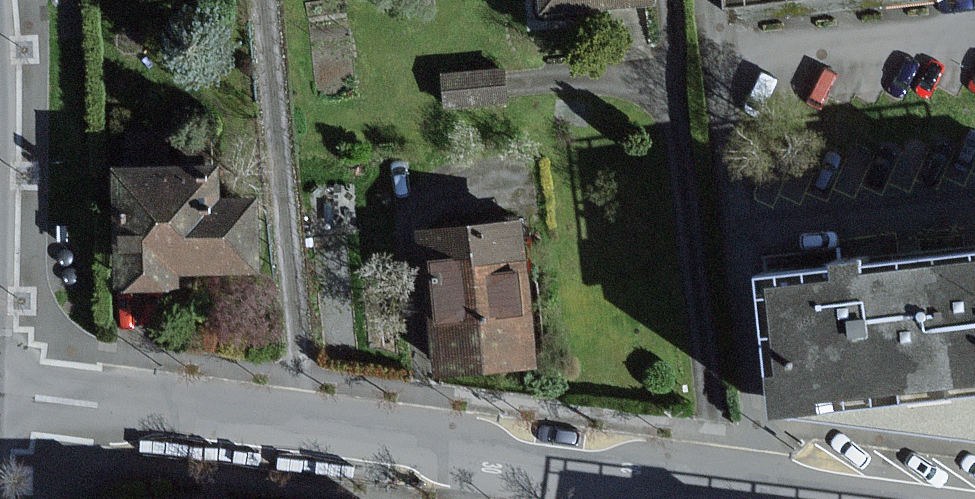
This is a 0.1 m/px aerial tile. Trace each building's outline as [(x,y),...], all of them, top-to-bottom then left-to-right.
[(544,11),(647,1),(647,0),(543,0),(544,11)] [(724,9),(814,0),(723,0),(724,9)] [(503,72),(446,77),(448,106),(505,101),(503,72)] [(210,168),(126,167),(124,293),(185,294),(185,273),(263,274),(265,195),(209,194),(210,168)] [(521,224),(416,237),(434,382),(539,369),(521,224)] [(795,417),(974,395),(974,252),(843,269),(758,279),(775,419),(795,417)] [(795,417),(799,418),(974,440),(974,395),(795,417)]
